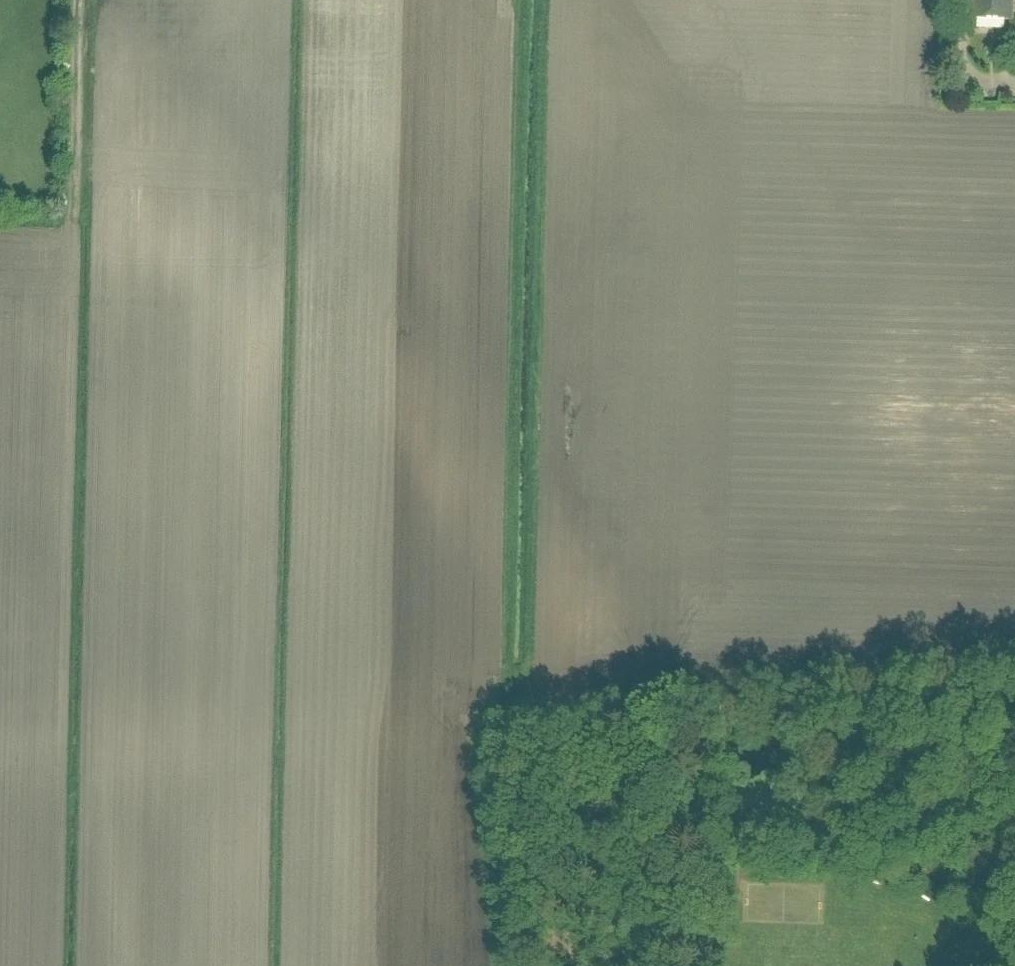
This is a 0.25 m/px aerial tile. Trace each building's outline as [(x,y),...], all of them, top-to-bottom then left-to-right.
[(973,20),(1013,21),(1013,0),(973,0),(973,20)]
